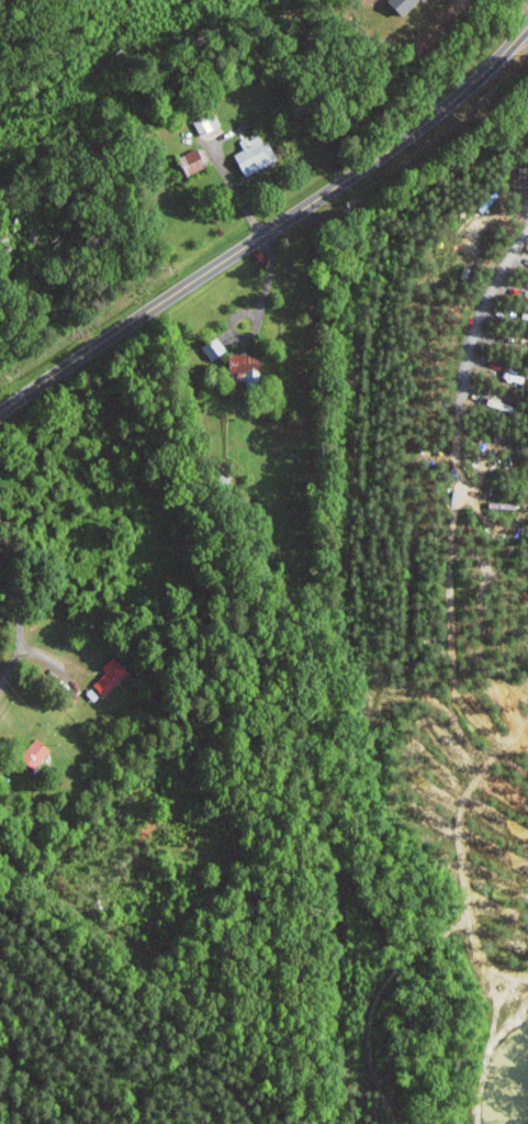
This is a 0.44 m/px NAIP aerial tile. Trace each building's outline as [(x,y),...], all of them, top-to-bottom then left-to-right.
[(407,16),(422,0),(392,0),(391,1),(407,16)] [(194,121),(200,135),(221,126),(214,111),(194,121)] [(245,150),(237,153),(247,175),(280,160),(271,142),(266,144),(261,133),(242,142),(245,150)] [(188,176),(208,167),(200,147),(180,156),(188,176)] [(204,348),(214,361),(228,350),(218,337),(204,348)] [(233,373),(239,373),(240,381),(255,380),(255,371),(262,371),(261,353),(232,354),(233,373)] [(106,672),(93,684),(104,696),(129,672),(114,655),(102,667),(106,672)] [(36,768),(53,749),(39,737),(22,756),(36,768)]
